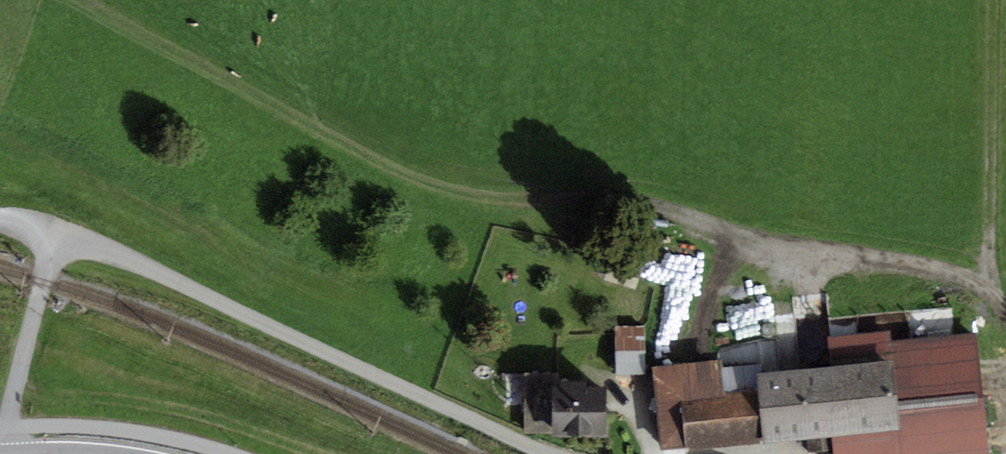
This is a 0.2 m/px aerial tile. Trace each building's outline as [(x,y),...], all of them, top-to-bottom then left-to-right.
[(645,325),(615,326),(616,375),(646,374),(645,325)] [(652,366),(660,450),(688,448),(688,451),(807,440),(808,452),(835,450),(835,453),(989,453),(977,332),(891,340),(890,330),(828,336),(830,366),(762,372),(761,364),(721,367),(721,360),(652,366)] [(560,374),(526,374),(525,432),(552,432),(552,436),(607,437),(607,386),(588,386),(588,381),(560,381),(560,374)]
